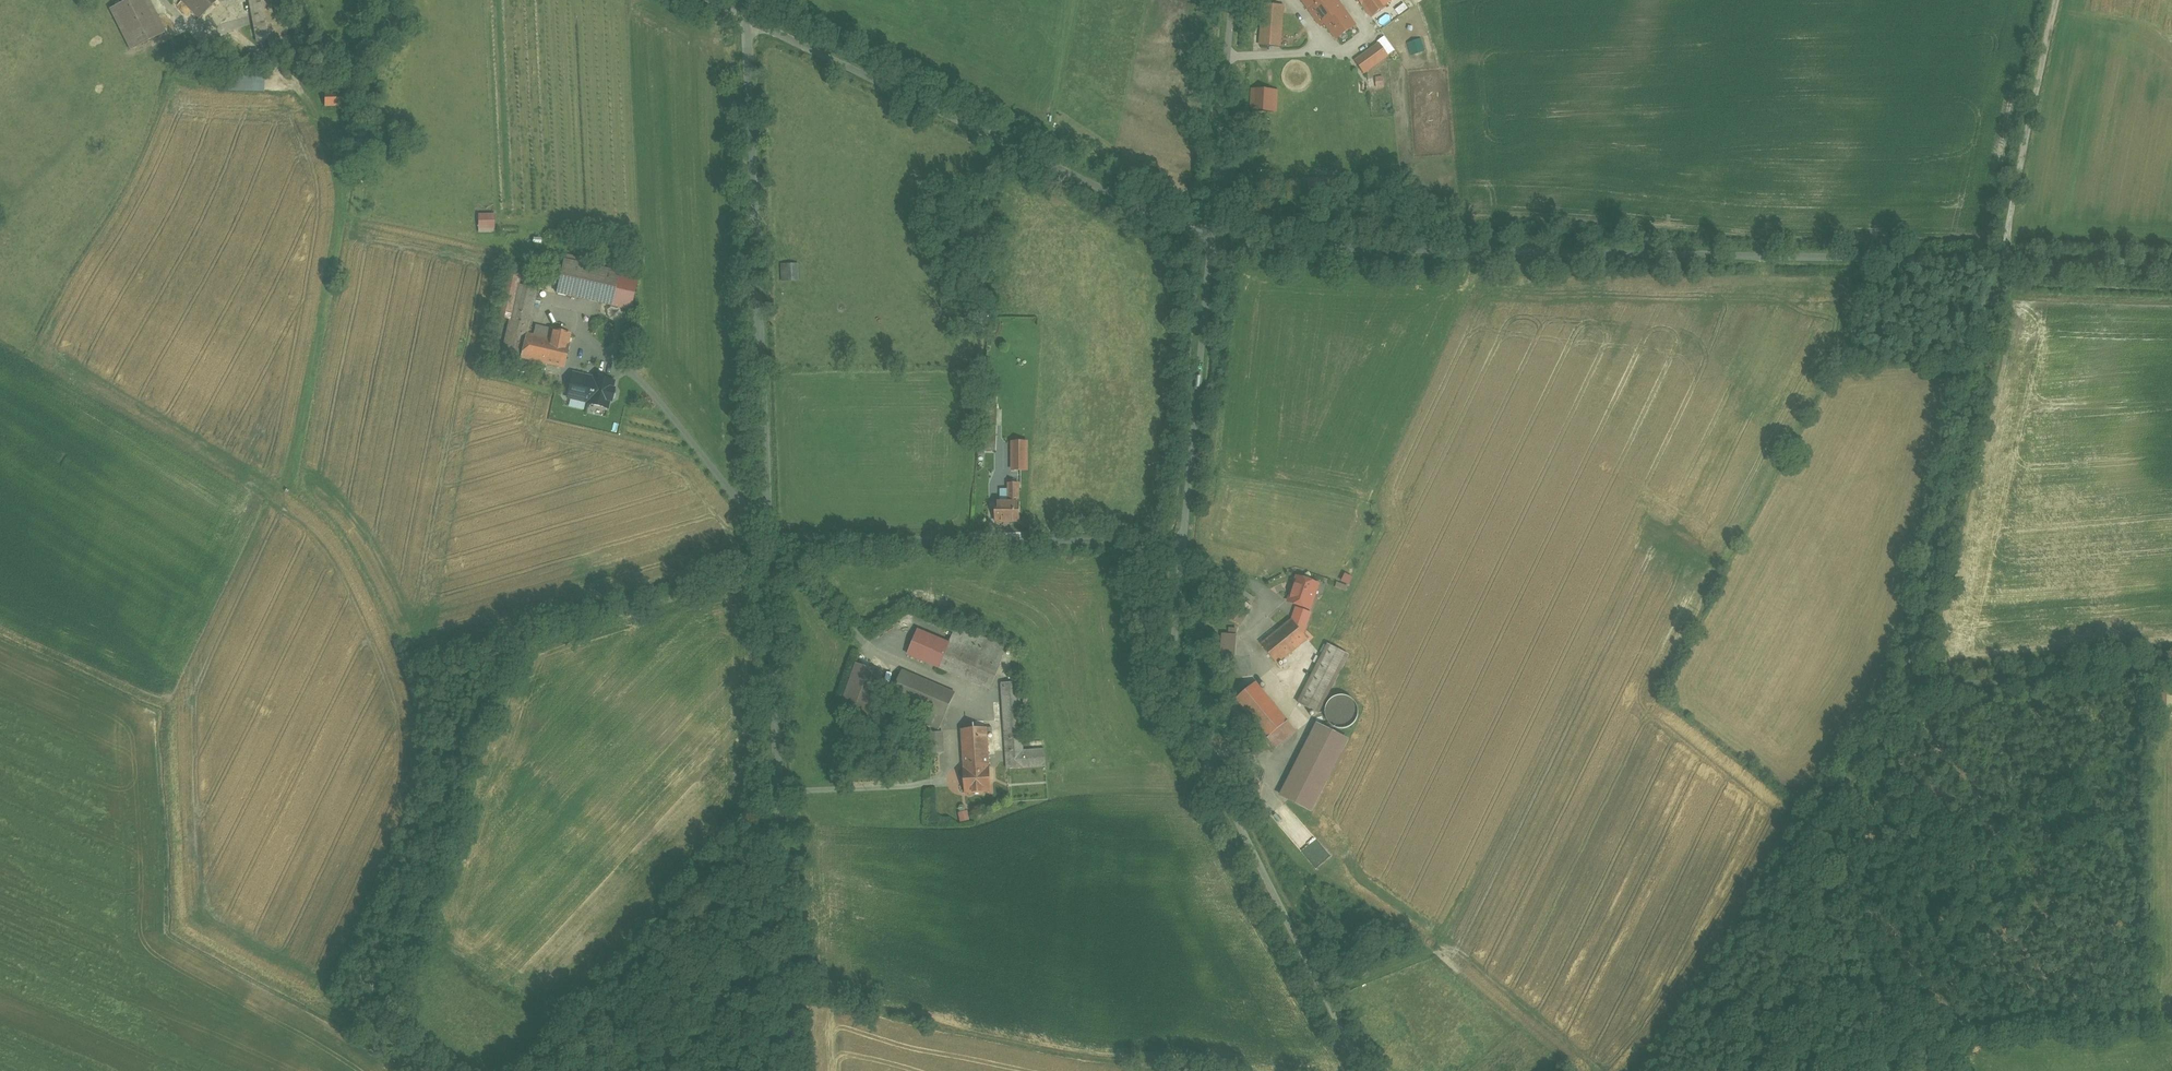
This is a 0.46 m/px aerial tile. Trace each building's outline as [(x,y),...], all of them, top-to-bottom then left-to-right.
[(150,0),(127,0),(110,9),(131,50),(166,32),(150,0)] [(199,18),(217,0),(181,0),(199,18)] [(257,42),(281,37),(274,0),(249,0),(257,42)] [(1336,0),(1316,0),(1308,6),(1321,25),(1325,22),(1337,38),(1354,25),(1354,24),(1336,0)] [(1371,15),(1392,0),(1360,0),(1371,15)] [(1408,2),(1399,9),(1402,14),(1411,8),(1408,2)] [(1283,5),(1257,3),(1254,44),(1280,46),(1283,5)] [(1389,13),(1380,20),(1385,27),(1394,20),(1389,13)] [(1379,44),(1356,60),(1365,73),(1388,56),(1379,44)] [(236,91),(268,91),(268,75),(236,75),(236,91)] [(1278,90),(1252,88),(1251,110),(1276,112),(1278,90)] [(327,106),(347,106),(347,97),(327,97),(327,106)] [(494,214),(478,214),(478,228),(495,228),(494,214)] [(618,272),(564,260),(557,293),(611,305),(615,289),(618,272)] [(799,264),(782,264),(782,281),(799,280),(799,264)] [(520,284),(523,270),(507,267),(495,317),(509,320),(517,283),(520,284)] [(637,276),(618,272),(615,289),(634,293),(637,276)] [(546,336),(546,338),(527,334),(537,288),(520,284),(517,283),(509,320),(501,354),(551,365),(555,349),(557,349),(560,337),(570,340),(572,334),(552,329),(551,337),(546,336)] [(634,293),(615,289),(611,305),(630,309),(634,293)] [(560,337),(557,349),(555,349),(551,365),(563,368),(570,340),(560,337)] [(614,380),(571,370),(564,399),(607,409),(614,380)] [(1027,441),(1013,441),(1013,470),(1027,470),(1027,441)] [(1019,483),(1009,483),(1009,501),(1019,501),(1019,483)] [(1009,501),(995,502),(995,521),(1019,521),(1019,501),(1009,501)] [(1321,583),(1296,574),(1286,602),(1296,606),(1310,611),(1321,583)] [(1255,598),(1245,591),(1242,596),(1252,603),(1255,598)] [(1243,608),(1238,605),(1229,617),(1240,625),(1252,607),(1246,602),(1243,608)] [(1313,612),(1310,611),(1296,606),(1291,619),(1305,636),(1313,612)] [(1305,636),(1291,619),(1277,631),(1288,644),(1282,649),(1287,656),(1307,639),(1305,636)] [(1008,647),(957,626),(950,642),(939,669),(991,690),(1008,647)] [(907,655),(939,669),(950,642),(918,629),(907,655)] [(1288,644),(1277,631),(1261,644),(1277,664),(1287,656),(1282,649),(1288,644)] [(1237,634),(1222,633),(1220,655),(1235,656),(1237,634)] [(1349,655),(1327,643),(1297,702),(1319,713),(1349,655)] [(885,673),(856,663),(840,708),(869,718),(885,673)] [(955,693),(903,670),(901,675),(953,697),(955,693)] [(953,697),(901,675),(892,696),(944,719),(953,697)] [(1023,751),(1018,682),(1002,683),(1007,769),(1046,766),(1045,749),(1023,751)] [(1255,682),(1235,699),(1248,715),(1257,707),(1251,700),(1262,691),(1255,682)] [(1296,731),(1262,691),(1251,700),(1257,707),(1248,715),(1276,748),(1296,731)] [(1349,739),(1316,722),(1279,796),(1311,812),(1349,739)] [(987,728),(961,729),(964,767),(981,766),(980,753),(989,752),(988,733),(987,728)] [(944,732),(926,733),(927,754),(945,753),(944,732)] [(989,752),(980,753),(981,766),(964,767),(963,767),(965,793),(991,792),(989,752)] [(961,812),(963,822),(973,820),(971,810),(961,812)]
